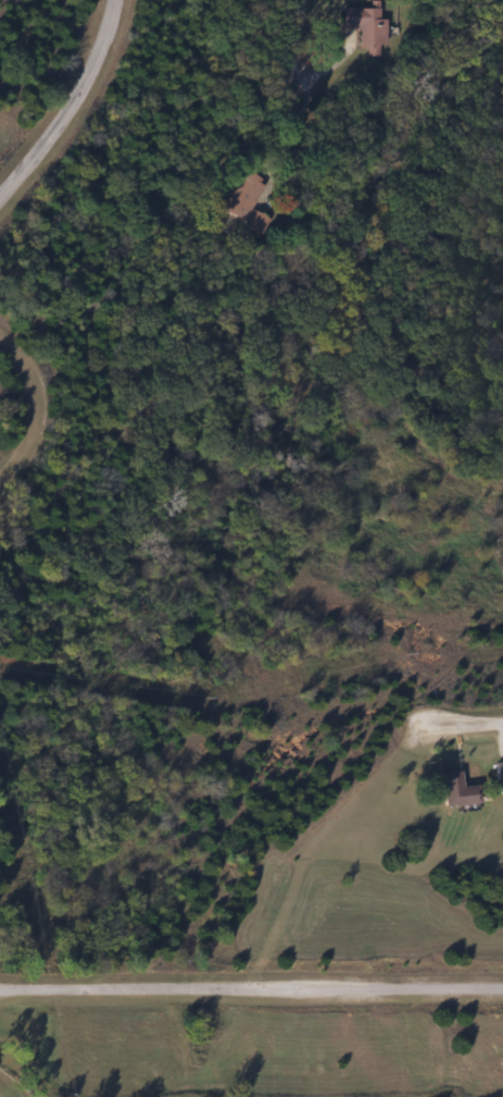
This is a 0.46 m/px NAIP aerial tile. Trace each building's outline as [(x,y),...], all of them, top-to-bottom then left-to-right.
[(386,20),(378,20),(379,1),(370,1),(370,9),(342,8),(342,26),(359,27),(359,48),(368,48),(367,57),(378,57),(378,45),(386,46),(386,20)] [(222,212),(264,233),(271,219),(252,210),(266,181),(243,170),(222,212)] [(495,785),(502,784),(502,762),(493,763),(495,785)] [(440,773),(443,806),(478,803),(476,785),(460,787),(458,771),(440,773)]
